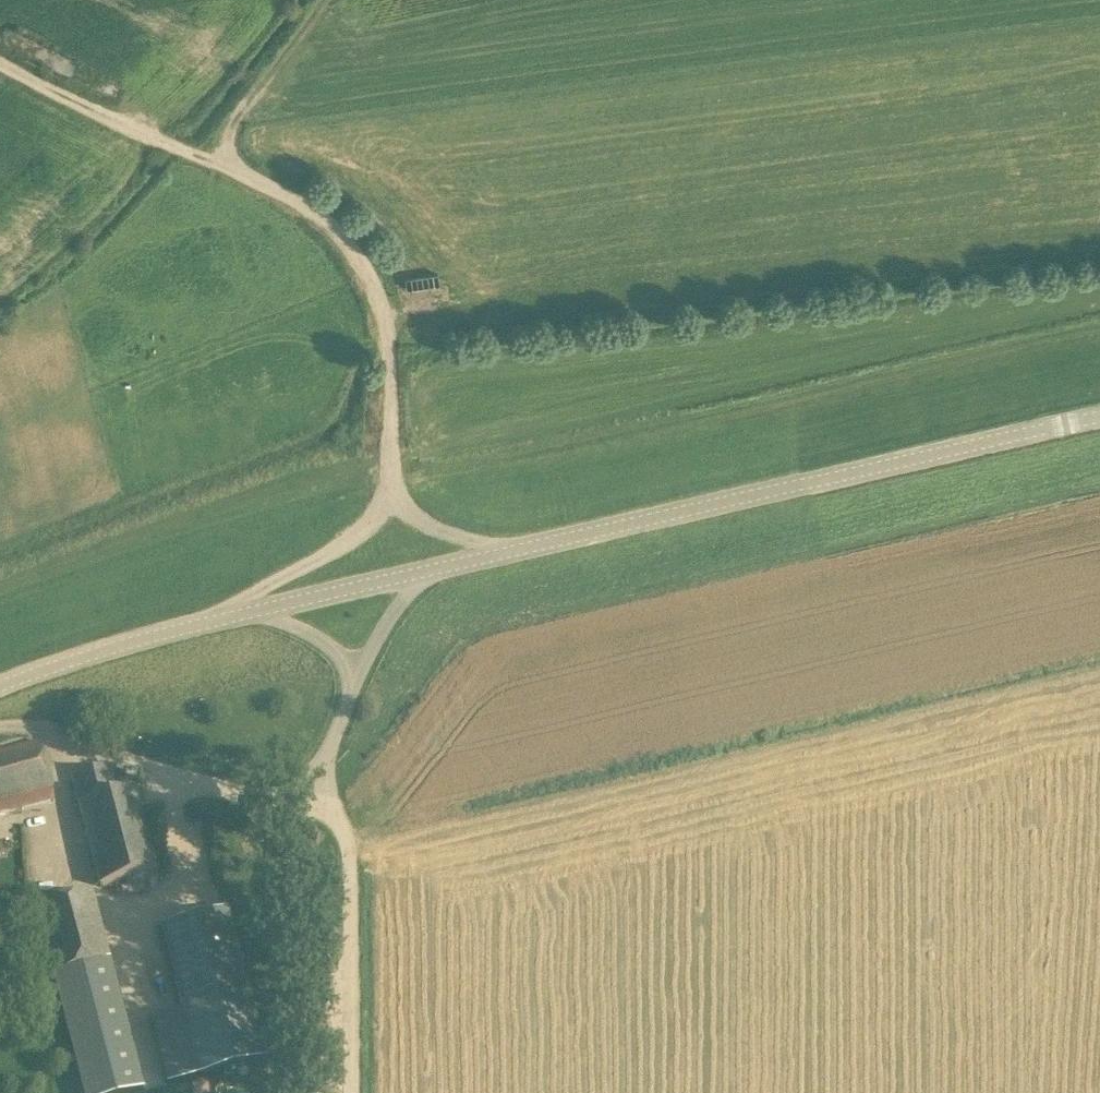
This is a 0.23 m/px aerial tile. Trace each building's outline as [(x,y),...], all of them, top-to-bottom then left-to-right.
[(52,800),(36,741),(0,751),(0,815),(52,800)] [(99,888),(156,873),(135,790),(117,795),(110,768),(71,777),(99,888)] [(91,894),(35,909),(87,1092),(109,1092),(144,1083),(91,894)] [(161,926),(201,1076),(266,1058),(226,909),(161,926)]
